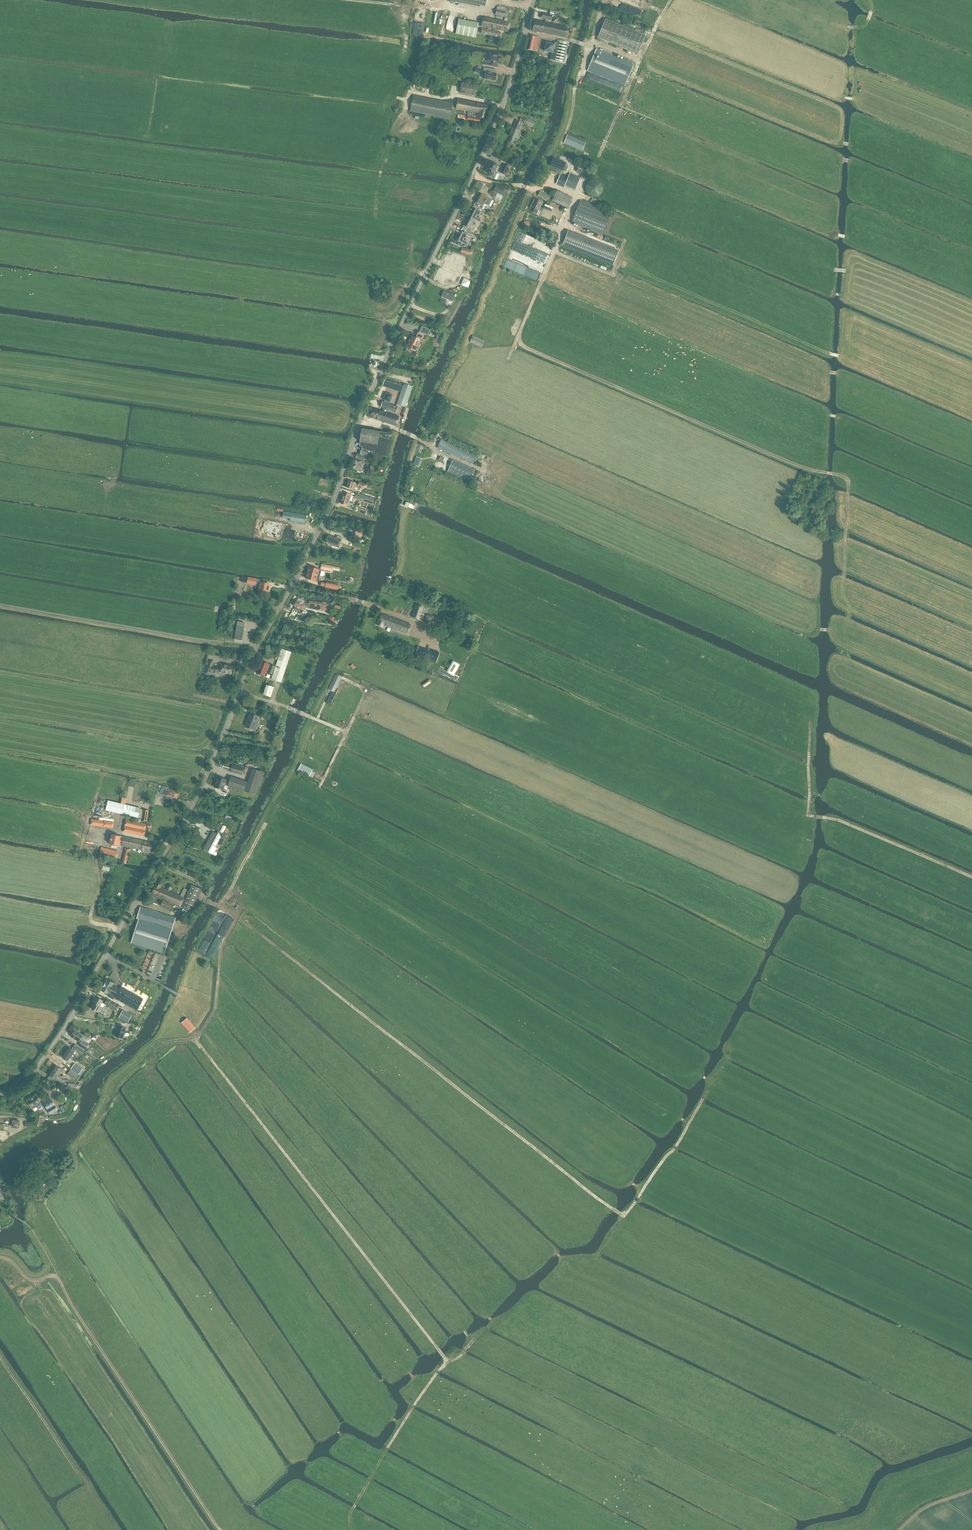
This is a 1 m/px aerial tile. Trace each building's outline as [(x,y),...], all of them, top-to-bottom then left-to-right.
[(504,17),(505,8),(497,6),(495,15),(504,17)] [(544,22),(547,23),(548,22),(556,23),(557,19),(551,17),(551,16),(553,16),(554,11),(549,10),(548,15),(542,14),(541,18),(545,19),(544,22)] [(493,29),(497,30),(507,32),(509,22),(483,17),(481,26),(493,29)] [(475,38),(478,23),(458,19),(455,34),(475,38)] [(605,19),(597,38),(609,42),(614,44),(637,54),(645,35),(605,19)] [(547,23),(544,22),(534,20),(531,30),(565,37),(567,27),(547,23)] [(497,30),(493,29),(493,31),(482,28),(481,34),(499,37),(500,32),(496,31),(497,30)] [(535,51),(538,37),(530,35),(527,49),(535,51)] [(545,41),(543,51),(555,53),(553,61),(563,63),(568,42),(558,40),(557,43),(554,42),(554,43),(545,41)] [(596,49),(587,71),(618,83),(623,85),(624,86),(633,64),(596,49)] [(501,57),(490,55),(488,62),(490,62),(489,66),(497,67),(498,64),(499,64),(501,57)] [(452,68),(451,69),(452,71),(454,72),(455,72),(457,72),(459,72),(460,71),(457,68),(457,64),(453,65),(452,66),(452,68)] [(496,70),(484,68),(483,73),(485,73),(484,79),(495,81),(496,80),(496,78),(495,77),(496,74),(495,73),(496,70)] [(475,96),(477,86),(461,83),(459,93),(475,96)] [(449,120),(452,104),(413,96),(410,112),(449,120)] [(478,123),(479,119),(483,120),(487,105),(457,99),(456,109),(468,111),(467,116),(458,115),(458,118),(464,119),(464,120),(467,121),(478,123)] [(510,137),(508,141),(509,141),(512,143),(513,143),(514,138),(515,139),(515,138),(518,131),(517,131),(521,123),(516,121),(513,129),(512,129),(509,136),(510,137)] [(582,151),(585,143),(567,135),(563,143),(582,151)] [(552,157),(549,165),(561,170),(565,171),(567,166),(564,164),(564,163),(552,157)] [(490,162),(486,173),(489,174),(488,176),(494,179),(496,173),(495,172),(497,166),(490,162)] [(579,167),(576,173),(587,177),(589,172),(590,172),(591,168),(588,166),(580,163),(579,167)] [(504,164),(500,173),(505,175),(509,167),(507,166),(504,164)] [(559,175),(556,184),(564,187),(564,186),(575,190),(580,178),(569,173),(567,178),(559,175)] [(490,191),(489,194),(496,197),(495,198),(501,200),(503,196),(504,192),(505,190),(503,189),(497,186),(496,186),(495,188),(494,190),(490,191)] [(566,208),(572,197),(558,190),(552,202),(566,208)] [(540,191),(537,196),(546,201),(549,196),(540,191)] [(475,202),(474,205),(482,209),(483,207),(482,206),(484,204),(487,206),(489,207),(493,200),(491,199),(481,194),(477,203),(475,202)] [(536,215),(541,203),(533,199),(528,211),(536,215)] [(571,223),(603,235),(611,213),(580,201),(571,223)] [(475,210),(470,218),(480,223),(483,217),(481,216),(482,213),(486,212),(486,211),(482,209),(474,205),(472,208),(475,210)] [(463,225),(462,228),(470,232),(471,233),(472,230),(473,227),(477,229),(480,223),(470,218),(466,227),(463,225)] [(539,227),(524,221),(522,227),(537,233),(539,227)] [(456,240),(454,243),(460,246),(463,247),(464,244),(467,245),(470,239),(467,237),(468,235),(469,235),(470,232),(462,228),(460,231),(462,232),(458,240),(456,240)] [(568,230),(562,245),(613,265),(618,250),(568,230)] [(441,268),(439,273),(451,278),(453,274),(456,275),(456,274),(461,276),(466,263),(449,256),(444,269),(441,268)] [(467,288),(470,281),(463,278),(461,285),(467,288)] [(443,291),(441,297),(452,301),(454,296),(443,291)] [(409,343),(407,347),(415,351),(415,350),(416,350),(420,344),(418,343),(419,340),(420,338),(422,338),(424,334),(419,331),(417,336),(416,339),(412,337),(410,340),(409,339),(408,342),(409,343)] [(472,336),(470,342),(472,343),(482,347),(484,341),(472,336)] [(404,383),(397,403),(406,406),(413,387),(404,383)] [(372,408),(369,417),(396,426),(399,417),(386,413),(387,410),(391,411),(396,413),(398,407),(393,406),(388,404),(389,402),(390,402),(392,395),(385,393),(383,400),(384,400),(383,403),(382,402),(381,408),(384,409),(383,412),(372,408)] [(362,429),(359,442),(360,442),(366,443),(373,444),(378,445),(378,443),(379,443),(379,432),(362,429)] [(379,432),(379,443),(387,446),(391,447),(393,439),(389,438),(389,437),(388,437),(389,433),(379,432)] [(474,464),(477,456),(441,440),(437,448),(474,464)] [(360,442),(359,446),(362,447),(365,448),(371,450),(370,451),(373,452),(371,457),(375,458),(374,462),(380,463),(382,456),(388,457),(391,447),(387,446),(379,443),(378,443),(378,445),(373,444),(366,443),(360,442)] [(362,447),(359,454),(371,458),(371,457),(373,452),(370,451),(371,450),(365,448),(362,447)] [(354,465),(353,469),(357,471),(357,472),(360,473),(361,472),(364,473),(366,470),(365,469),(365,467),(363,466),(364,463),(356,460),(354,465),(355,465),(355,466),(354,465)] [(469,483),(474,471),(453,461),(447,473),(469,483)] [(353,490),(356,483),(348,481),(346,487),(353,490)] [(344,493),(341,504),(348,506),(349,507),(349,508),(351,509),(353,504),(349,503),(352,495),(344,493)] [(372,504),(373,499),(356,493),(355,498),(364,501),(363,501),(372,504)] [(283,511),(282,517),(290,519),(290,521),(304,523),(306,515),(291,513),(283,511)] [(328,535),(325,542),(338,547),(339,548),(341,541),(342,538),(337,536),(336,538),(328,535)] [(309,567),(307,573),(320,576),(321,570),(309,567)] [(307,573),(306,578),(318,582),(320,576),(307,573)] [(321,582),(320,586),(325,587),(325,588),(326,589),(329,589),(330,589),(338,591),(338,590),(339,589),(339,585),(327,582),(326,582),(326,583),(321,582)] [(260,585),(259,591),(268,593),(269,585),(261,583),(260,585)] [(298,599),(294,606),(304,611),(307,607),(308,607),(323,610),(331,611),(332,608),(333,606),(312,602),(310,601),(309,601),(305,602),(305,601),(303,600),(303,601),(302,600),(303,599),(301,598),(300,600),(298,599)] [(416,604),(412,617),(419,620),(422,621),(424,615),(421,614),(423,607),(416,604)] [(407,634),(411,625),(381,614),(376,625),(384,627),(385,625),(407,634)] [(237,622),(234,640),(242,641),(245,623),(237,622)] [(280,683),(291,652),(281,649),(271,679),(280,683)] [(428,650),(426,657),(437,660),(439,654),(428,650)] [(271,674),(274,666),(270,665),(268,665),(268,664),(261,661),(256,673),(258,674),(259,675),(261,676),(262,675),(264,676),(266,671),(268,671),(267,673),(271,674)] [(452,661),(446,672),(453,676),(459,665),(452,661)] [(205,669),(204,673),(217,676),(218,671),(220,672),(231,674),(232,666),(222,664),(222,665),(219,664),(219,668),(217,668),(217,667),(212,666),(213,663),(209,662),(207,669),(205,669)] [(331,683),(328,689),(333,692),(336,686),(341,676),(335,673),(331,683)] [(266,685),(263,695),(271,697),(274,688),(266,685)] [(262,716),(263,715),(255,712),(253,715),(250,714),(245,726),(255,730),(258,722),(256,722),(258,717),(262,718),(262,716)] [(310,776),(313,769),(301,763),(298,770),(310,776)] [(232,766),(223,764),(222,769),(231,771),(230,772),(242,775),(244,768),(232,765),(232,766)] [(227,780),(225,785),(245,792),(254,795),(257,785),(259,786),(263,772),(252,769),(248,782),(230,776),(229,781),(227,780)] [(217,776),(214,786),(222,789),(222,786),(225,787),(225,785),(227,780),(224,779),(225,779),(217,776)] [(161,789),(159,793),(163,794),(176,798),(178,792),(168,789),(168,788),(163,786),(162,789),(161,789)] [(138,817),(140,809),(134,807),(124,804),(120,804),(108,801),(106,810),(138,817)] [(91,820),(90,826),(113,829),(113,823),(91,820)] [(144,836),(146,824),(126,820),(124,832),(144,836)] [(207,844),(206,847),(214,851),(217,844),(221,846),(227,834),(224,832),(226,827),(220,824),(217,829),(218,830),(216,833),(214,832),(208,842),(208,841),(206,844),(207,844)] [(111,834),(109,844),(118,846),(121,846),(121,845),(120,845),(122,836),(120,836),(111,834)] [(122,836),(120,845),(121,845),(151,852),(153,843),(122,836)] [(102,847),(99,856),(116,861),(118,852),(102,847)] [(126,864),(130,850),(125,849),(121,863),(126,864)] [(157,883),(151,894),(163,899),(160,906),(171,911),(173,906),(173,904),(191,911),(201,889),(191,885),(188,891),(183,888),(180,896),(160,888),(162,885),(157,883)] [(142,921),(153,924),(153,923),(172,929),(175,918),(140,907),(137,919),(139,920),(142,921)] [(172,930),(153,924),(142,921),(139,920),(131,943),(164,953),(172,930)] [(107,980),(101,990),(107,994),(107,993),(137,1009),(143,999),(122,987),(121,990),(120,989),(112,985),(113,983),(107,980)] [(96,996),(93,1002),(99,1006),(103,1000),(96,996)] [(107,999),(104,1004),(116,1010),(117,1009),(119,1006),(107,999)] [(94,1003),(91,1008),(97,1012),(99,1009),(101,1011),(102,1010),(105,1012),(106,1010),(106,1009),(103,1008),(100,1006),(101,1006),(99,1006),(93,1002),(94,1003)] [(123,1010),(119,1017),(128,1022),(132,1015),(123,1010)] [(187,1018),(181,1023),(187,1030),(189,1032),(195,1028),(193,1026),(187,1018)] [(116,1035),(116,1036),(123,1038),(126,1027),(119,1025),(116,1035)] [(74,1030),(71,1036),(80,1043),(78,1046),(85,1050),(88,1045),(82,1041),(82,1040),(80,1039),(83,1036),(74,1030)] [(74,1044),(72,1047),(78,1052),(82,1055),(84,1052),(80,1049),(74,1044)] [(69,1047),(65,1052),(77,1060),(78,1058),(72,1054),(74,1050),(69,1047)] [(77,1060),(65,1052),(62,1057),(67,1061),(69,1058),(76,1062),(77,1060)] [(75,1063),(71,1069),(79,1074),(83,1069),(75,1063)] [(56,1065),(53,1070),(58,1074),(61,1069),(56,1065)] [(70,1069),(66,1075),(74,1080),(78,1075),(70,1069)] [(53,1070),(49,1075),(55,1079),(57,1076),(63,1080),(64,1078),(61,1076),(58,1074),(53,1070)] [(36,1095),(27,1101),(32,1109),(34,1112),(38,1109),(38,1108),(37,1106),(41,1103),(36,1095)] [(50,1114),(57,1110),(51,1100),(44,1104),(50,1114)] [(11,1120),(10,1128),(18,1129),(19,1121),(11,1120)] [(51,1170),(48,1174),(52,1178),(55,1175),(56,1174),(51,1170)]
